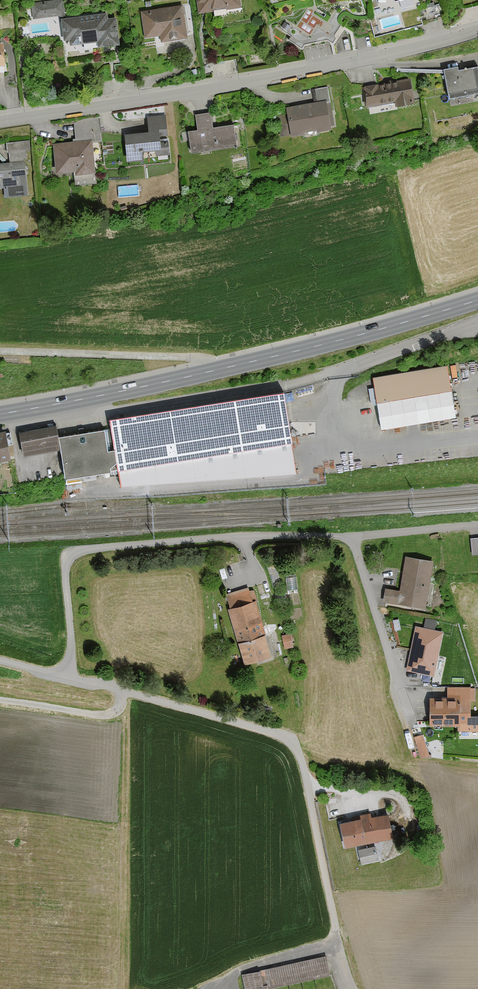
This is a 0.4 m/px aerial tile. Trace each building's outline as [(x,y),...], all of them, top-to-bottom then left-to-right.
[(241,0),(196,0),(199,15),(242,9),(241,0)] [(64,18),(61,1),(31,6),(34,22),(64,18)] [(190,39),(184,7),(143,14),(147,40),(164,37),(165,44),(190,39)] [(0,14),(0,29),(12,28),(11,13),(0,14)] [(121,48),(117,19),(109,20),(108,16),(62,22),(65,44),(72,43),(73,48),(100,45),(100,50),(121,48)] [(461,73),(460,68),(447,71),(454,102),(477,96),(477,69),(461,73)] [(418,106),(413,80),(366,89),(370,110),(399,104),(400,109),(418,106)] [(331,104),(328,89),(313,92),(315,104),(288,109),(293,139),(308,136),(307,134),(334,130),(329,105),(331,104)] [(240,148),(237,126),(215,129),(213,115),(197,117),(199,132),(190,133),(193,155),(240,148)] [(169,136),(166,117),(147,120),(149,134),(127,137),(131,165),(147,163),(146,155),(157,154),(157,158),(171,156),(170,149),(164,149),(162,137),(169,136)] [(102,144),(100,120),(74,123),(76,141),(73,141),(73,144),(54,146),(57,177),(75,175),(76,189),(98,187),(94,145),(102,144)] [(9,143),(11,165),(0,166),(0,191),(4,191),(5,201),(28,199),(26,164),(24,164),(24,162),(27,161),(27,155),(31,155),(30,142),(9,143)] [(458,420),(450,366),(373,378),(384,431),(458,420)] [(120,472),(123,488),(299,477),(294,444),(296,444),(288,393),(114,421),(118,451),(111,452),(108,432),(63,439),(69,480),(120,472)] [(57,427),(22,434),(27,458),(62,451),(57,427)] [(0,434),(0,464),(13,461),(8,432),(0,434)] [(435,564),(406,558),(400,593),(386,590),(384,604),(426,613),(435,564)] [(248,589),(226,596),(231,611),(228,612),(246,667),(274,658),(253,592),(250,593),(248,589)] [(444,634),(416,628),(407,672),(435,678),(444,634)] [(293,636),(283,638),(285,651),(295,650),(293,636)] [(432,700),(432,728),(458,728),(458,733),(477,733),(477,719),(472,719),(472,702),(476,703),(477,691),(448,690),(447,701),(432,700)] [(430,757),(424,739),(416,742),(422,759),(430,757)] [(396,839),(391,816),(373,820),(372,815),(360,817),(360,821),(343,825),(348,849),(396,839)] [(379,861),(376,847),(359,851),(363,865),(379,861)] [(327,958),(241,976),(244,988),(269,988),(330,976),(327,958)]
